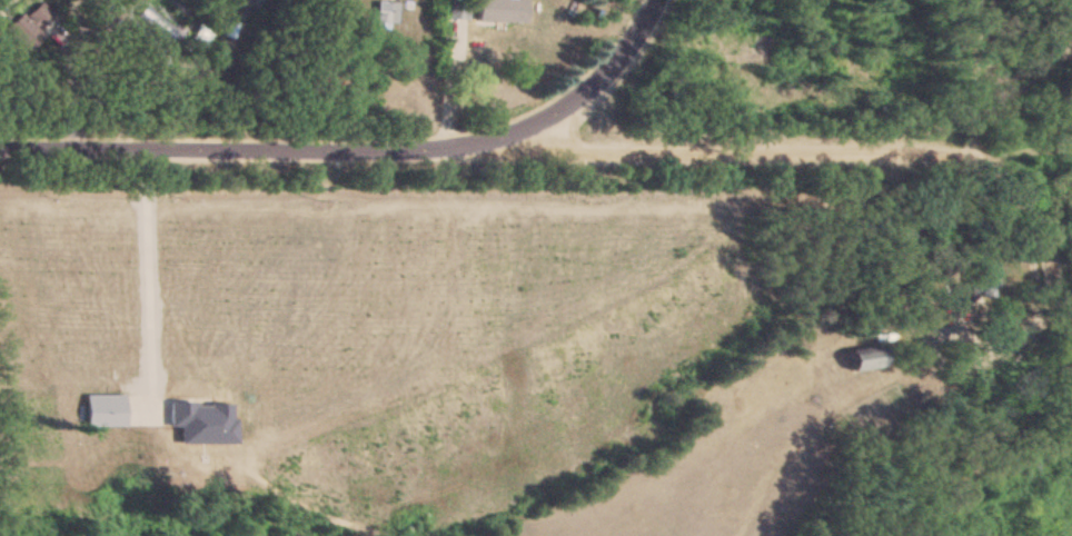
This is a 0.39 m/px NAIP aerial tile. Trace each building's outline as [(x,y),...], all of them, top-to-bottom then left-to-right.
[(56,15),(44,2),(31,14),(43,27),(56,15)] [(378,25),(399,25),(399,3),(378,3),(378,25)] [(26,52),(45,37),(25,13),(6,28),(26,52)] [(512,53),(513,20),(472,20),(472,36),(490,36),(490,53),(512,53)] [(967,264),(968,283),(956,284),(957,299),(997,297),(995,262),(967,264)] [(887,367),(886,350),(855,350),(855,368),(887,367)]
